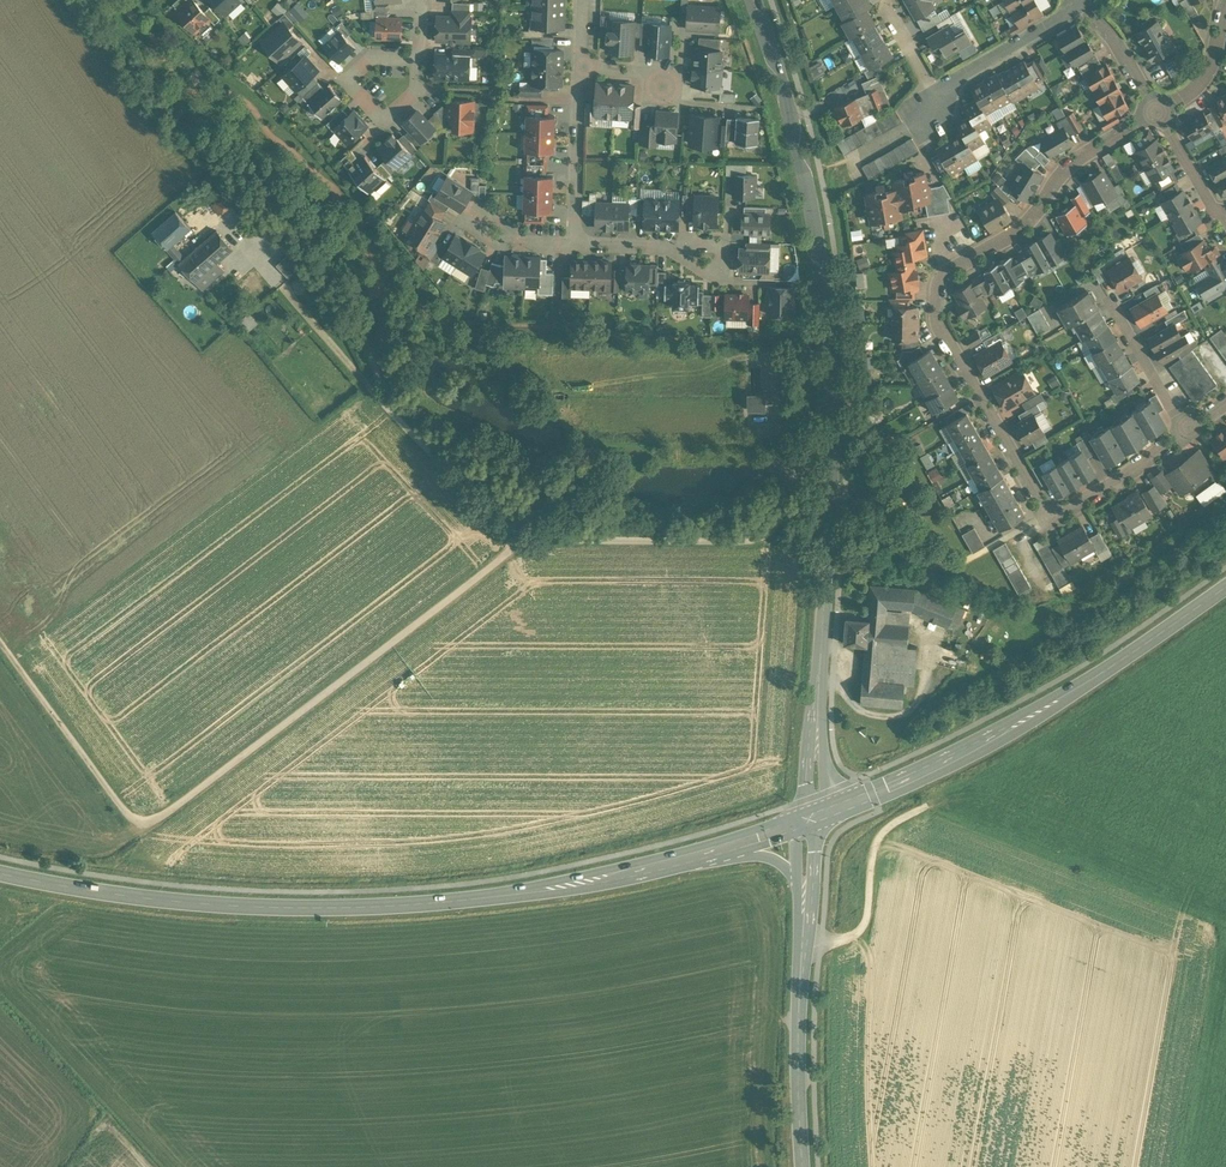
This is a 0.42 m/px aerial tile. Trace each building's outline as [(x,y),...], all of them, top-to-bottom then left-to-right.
[(194,0),(188,0),(176,11),(195,32),(198,29),(202,33),(203,33),(204,34),(212,27),(210,26),(211,25),(207,21),(210,19),(210,18),(204,12),(194,0)] [(226,14),(232,9),(232,7),(238,1),(239,2),(240,1),(239,0),(213,0),(226,14)] [(839,3),(848,18),(848,19),(866,8),(866,9),(871,6),(868,0),(844,0),(839,3)] [(916,18),(929,11),(923,0),(924,0),(906,0),(916,18)] [(1010,11),(1030,0),(1004,0),(1010,11)] [(1010,11),(1017,23),(1017,24),(1024,20),(1025,21),(1028,23),(1032,20),(1032,21),(1034,20),(1044,14),(1035,0),(1030,0),(1010,11)] [(1180,1),(1189,18),(1198,13),(1192,3),(1190,0),(1182,0),(1180,1)] [(388,2),(376,3),(376,1),(373,1),(374,9),(389,9),(388,2)] [(720,7),(688,5),(688,12),(687,28),(719,31),(720,7)] [(564,7),(534,6),(533,26),(544,26),(550,27),(550,25),(563,26),(564,7)] [(220,19),(210,7),(204,12),(210,18),(210,19),(215,24),(220,19)] [(866,8),(848,19),(848,18),(846,19),(855,35),(875,24),(866,9),(866,8)] [(374,9),(373,9),(373,18),(377,18),(377,17),(388,18),(389,9),(374,9)] [(929,11),(916,18),(923,31),(936,23),(942,20),(938,13),(932,16),(929,11)] [(295,23),(285,13),(279,18),(284,23),(289,28),(295,23)] [(610,15),(601,14),(600,31),(608,32),(609,20),(610,20),(610,15)] [(942,20),(936,23),(941,31),(951,26),(956,24),(951,15),(942,20)] [(451,16),(438,16),(437,40),(447,40),(448,36),(458,36),(457,41),(470,41),(471,17),(451,16)] [(388,18),(377,17),(377,18),(377,21),(377,35),(377,38),(401,39),(401,18),(388,18)] [(610,20),(609,20),(608,32),(607,51),(632,53),(633,36),(634,22),(610,20)] [(1024,20),(1017,24),(1017,23),(1011,27),(1015,33),(1035,22),(1034,20),(1032,21),(1032,20),(1028,23),(1025,21),(1024,20)] [(1156,22),(1138,32),(1138,31),(1137,32),(1138,32),(1136,33),(1137,35),(1137,37),(1139,40),(1140,40),(1148,54),(1147,55),(1149,58),(1150,58),(1152,60),(1153,60),(1154,60),(1154,59),(1172,49),(1173,49),(1157,21),(1156,21),(1156,22)] [(351,32),(342,22),(336,26),(340,31),(346,37),(351,32)] [(642,22),(634,22),(633,36),(641,36),(642,22)] [(649,23),(642,22),(641,36),(640,44),(647,44),(649,23)] [(289,28),(284,23),(263,42),(279,60),(300,41),(289,28)] [(670,24),(649,23),(647,44),(647,54),(668,55),(670,24)] [(855,35),(852,37),(861,53),(862,52),(884,40),(875,24),(855,35)] [(544,26),(533,26),(529,25),(529,30),(522,30),(522,36),(533,36),(543,36),(544,36),(544,26)] [(941,31),(928,39),(933,48),(942,42),(948,53),(955,48),(956,49),(959,48),(958,47),(969,41),(972,46),(973,45),(963,29),(955,34),(951,26),(941,31)] [(1077,26),(1057,37),(1066,52),(1067,51),(1066,51),(1085,40),(1077,26)] [(346,37),(340,31),(324,45),(339,61),(355,47),(346,37)] [(554,37),(544,36),(543,36),(533,36),(532,46),(554,46),(554,37)] [(721,39),(699,37),(698,49),(720,51),(721,39)] [(1085,40),(1066,51),(1067,51),(1075,65),(1077,64),(1094,54),(1094,53),(1086,39),(1085,40)] [(884,40),(862,52),(871,67),(871,68),(879,63),(893,55),(884,40)] [(475,48),(453,48),(453,55),(470,55),(470,56),(474,57),(475,48)] [(562,50),(533,49),(533,66),(562,67),(562,50)] [(698,49),(697,49),(696,58),(694,58),(694,67),(722,69),(723,59),(721,59),(722,51),(720,51),(698,49)] [(1094,54),(1077,64),(1080,70),(1099,59),(1095,53),(1094,53),(1094,54)] [(1179,53),(1163,62),(1171,77),(1187,68),(1179,53)] [(453,55),(436,54),(435,77),(469,78),(470,56),(470,55),(453,55)] [(305,56),(283,75),(291,84),(296,89),(312,75),(318,70),(305,56)] [(1051,72),(1041,56),(1034,60),(1043,76),(1051,72)] [(1099,59),(1080,70),(1085,78),(1086,77),(1085,75),(1102,65),(1099,59)] [(1043,76),(1034,60),(1027,64),(1037,83),(1044,79),(1043,76)] [(1027,64),(1025,61),(1011,68),(1026,94),(1039,86),(1027,64)] [(879,63),(871,68),(871,67),(864,71),(868,78),(883,69),(879,63)] [(1102,65),(1085,75),(1086,77),(1093,89),(1093,90),(1115,77),(1106,63),(1102,65)] [(562,67),(533,66),(532,83),(532,84),(542,84),(561,85),(562,67)] [(694,67),(693,85),(703,85),(721,87),(721,86),(722,69),(694,67)] [(1026,94),(1011,68),(999,75),(998,76),(1012,99),(1011,99),(1012,101),(1026,94)] [(1012,99),(998,76),(999,75),(997,73),(984,81),(999,106),(1011,99),(1012,99)] [(291,84),(283,75),(277,81),(285,89),(291,84)] [(312,75),(296,89),(303,97),(319,82),(312,75)] [(878,76),(862,83),(865,90),(881,83),(878,76)] [(1115,77),(1093,90),(1093,89),(1092,90),(1100,104),(1121,93),(1122,92),(1114,79),(1115,78),(1115,77)] [(999,106),(984,81),(971,89),(977,99),(986,114),(999,106)] [(319,82),(303,97),(308,103),(324,88),(319,82)] [(542,84),(532,84),(532,83),(528,83),(527,87),(520,87),(520,94),(542,95),(542,84)] [(608,83),(597,83),(596,103),(595,116),(596,116),(613,117),(615,88),(611,87),(608,83)] [(633,85),(608,83),(611,87),(615,88),(613,117),(630,118),(631,118),(632,105),(633,85)] [(324,88),(308,103),(322,118),(329,111),(329,112),(336,106),(335,105),(343,98),(330,84),(324,88)] [(877,89),(835,106),(843,124),(874,112),(873,111),(889,105),(884,92),(879,94),(877,89)] [(736,93),(723,92),(723,93),(720,93),(720,100),(735,101),(736,93)] [(1121,93),(1100,104),(1099,105),(1107,118),(1108,119),(1117,114),(1129,107),(1121,93)] [(1216,100),(1217,102),(1225,117),(1225,94),(1216,100)] [(986,114),(977,99),(964,106),(969,117),(970,116),(979,132),(992,124),(986,114)] [(474,101),(448,100),(448,110),(447,115),(454,124),(454,129),(466,130),(473,130),(473,121),(474,111),(474,101)] [(596,103),(586,102),(585,123),(596,124),(596,116),(595,116),(596,103)] [(1217,102),(1209,107),(1212,111),(1220,126),(1220,125),(1225,122),(1225,117),(1217,102)] [(548,105),(527,104),(527,115),(548,116),(548,105)] [(447,110),(443,105),(434,113),(435,113),(447,128),(447,129),(454,129),(454,124),(447,115),(448,110),(447,110)] [(642,106),(632,105),(631,118),(630,118),(629,126),(640,127),(640,125),(642,106)] [(343,109),(327,123),(333,130),(335,129),(334,128),(348,115),(343,109)] [(902,121),(895,109),(889,112),(896,125),(902,121)] [(348,115),(334,128),(335,129),(348,143),(367,126),(354,110),(348,115)] [(427,120),(418,110),(404,123),(421,141),(434,129),(436,128),(428,120),(427,120)] [(1205,115),(1204,111),(1183,123),(1195,146),(1196,145),(1192,140),(1212,128),(1213,128),(1205,115)] [(1220,126),(1212,111),(1205,115),(1213,128),(1212,128),(1216,134),(1223,130),(1220,125),(1220,126)] [(677,114),(658,112),(657,126),(656,133),(657,133),(657,139),(675,140),(675,134),(676,134),(677,114)] [(896,125),(889,112),(882,116),(889,129),(896,125)] [(1083,128),(1073,112),(1066,116),(1076,132),(1083,128)] [(447,128),(435,113),(428,120),(436,128),(434,129),(439,134),(442,131),(447,131),(447,129),(447,128)] [(1117,114),(1108,119),(1107,118),(1100,122),(1104,129),(1120,120),(1117,114)] [(548,116),(527,115),(526,133),(555,134),(555,116),(548,116)] [(719,117),(692,115),(690,144),(716,146),(717,143),(718,124),(719,117)] [(760,118),(736,116),(736,117),(737,117),(735,140),(735,141),(735,142),(758,144),(758,143),(759,119),(760,119),(760,118)] [(889,129),(882,116),(875,120),(883,132),(889,129)] [(979,132),(970,116),(969,117),(957,124),(962,133),(972,149),(985,142),(979,132)] [(1076,132),(1066,116),(1058,120),(1062,127),(1063,127),(1068,137),(1076,132)] [(737,119),(727,118),(727,125),(726,139),(735,140),(737,119)] [(883,132),(875,120),(869,124),(876,136),(883,132)] [(727,125),(718,124),(717,143),(725,144),(726,139),(727,125)] [(876,136),(869,124),(862,128),(870,140),(876,136)] [(657,126),(640,125),(640,127),(639,142),(657,143),(657,139),(657,133),(656,133),(657,126)] [(1062,127),(1041,139),(1051,156),(1072,143),(1068,137),(1063,127),(1062,127)] [(870,140),(862,128),(856,131),(863,144),(870,140)] [(1148,130),(1132,140),(1137,150),(1153,141),(1152,138),(1153,138),(1148,130)] [(863,144),(856,131),(850,135),(857,148),(863,144)] [(555,134),(526,133),(525,151),(547,152),(554,152),(555,134)] [(972,149),(962,133),(949,141),(964,166),(977,159),(972,149)] [(397,138),(393,134),(386,140),(387,141),(378,148),(397,169),(413,154),(400,141),(397,137),(397,138)] [(857,148),(850,135),(843,139),(851,151),(857,148)] [(418,149),(406,136),(400,141),(413,154),(418,149)] [(906,142),(913,154),(919,150),(912,138),(906,142)] [(851,151),(843,139),(837,142),(845,155),(851,151)] [(1137,150),(1136,151),(1145,166),(1164,154),(1156,139),(1153,141),(1137,150)] [(949,141),(940,146),(942,148),(937,151),(947,169),(950,174),(964,166),(949,141)] [(899,145),(907,157),(913,154),(906,142),(899,145)] [(907,157),(899,145),(893,149),(900,161),(907,157)] [(1035,156),(1026,147),(1017,157),(1024,164),(1024,163),(1034,169),(1041,162),(1035,156)] [(900,161),(893,149),(887,152),(894,165),(900,161)] [(351,150),(340,160),(346,166),(347,165),(357,156),(351,150)] [(1050,159),(1041,150),(1035,156),(1041,162),(1049,171),(1050,171),(1044,165),(1050,159)] [(547,152),(525,151),(525,163),(547,164),(547,152)] [(894,165),(887,152),(881,156),(888,168),(894,165)] [(947,169),(939,154),(932,158),(940,173),(947,169)] [(1164,154),(1145,166),(1153,181),(1171,171),(1173,169),(1169,162),(1170,161),(1168,156),(1166,157),(1164,154)] [(366,155),(360,160),(357,156),(347,165),(350,169),(349,170),(368,192),(374,187),(375,188),(386,178),(376,167),(366,155)] [(882,172),(888,168),(881,156),(875,159),(882,172)] [(1207,167),(1216,181),(1225,175),(1225,156),(1224,158),(1207,167)] [(875,159),(868,163),(876,175),(882,172),(875,159)] [(391,173),(381,163),(376,167),(386,178),(391,173)] [(547,164),(525,163),(525,175),(546,175),(547,164)] [(868,163),(862,167),(869,179),(876,175),(868,163)] [(1024,164),(1010,186),(1013,188),(1018,191),(1016,193),(1024,198),(1027,200),(1034,188),(1035,188),(1034,188),(1037,184),(1038,183),(1037,183),(1043,174),(1034,169),(1024,163),(1024,164)] [(913,170),(905,172),(906,178),(894,180),(896,188),(897,188),(901,209),(914,206),(914,203),(925,201),(930,201),(928,188),(925,171),(916,173),(917,176),(914,176),(913,170)] [(1106,179),(1102,171),(1098,174),(1090,172),(1088,179),(1082,183),(1094,202),(1104,197),(1112,209),(1120,205),(1114,195),(1116,194),(1112,187),(1107,178),(1106,179)] [(1171,171),(1155,180),(1160,190),(1175,181),(1177,180),(1173,173),(1172,173),(1171,171)] [(546,175),(525,175),(524,193),(553,194),(553,176),(546,175)] [(756,175),(735,175),(734,196),(754,197),(754,185),(756,185),(756,175)] [(1216,181),(1224,196),(1225,195),(1225,175),(1216,181)] [(438,192),(436,195),(451,204),(461,211),(472,192),(448,177),(438,192)] [(386,178),(375,188),(381,194),(391,184),(386,178)] [(1160,190),(1158,191),(1164,201),(1172,196),(1170,193),(1179,188),(1175,181),(1160,190)] [(896,188),(886,190),(884,183),(876,185),(877,191),(866,193),(872,228),(888,225),(887,220),(902,217),(901,209),(897,188),(896,188)] [(1128,200),(1119,183),(1112,187),(1116,194),(1114,195),(1120,205),(1128,200)] [(1007,194),(998,184),(991,191),(996,200),(999,198),(1003,204),(1010,197),(1007,194)] [(224,186),(208,198),(219,214),(235,202),(224,186)] [(947,197),(943,198),(940,186),(928,188),(930,201),(925,201),(928,216),(950,212),(947,197)] [(1024,198),(1016,193),(1018,191),(1013,188),(1007,194),(1010,197),(1018,204),(1024,198)] [(1179,188),(1170,193),(1172,196),(1164,201),(1162,202),(1171,217),(1191,205),(1189,203),(1191,202),(1188,197),(1187,198),(1182,190),(1179,192),(1178,189),(1179,189),(1179,188)] [(451,204),(436,195),(438,192),(434,190),(428,199),(431,200),(446,210),(447,210),(451,204)] [(553,194),(524,193),(523,211),(545,211),(552,212),(553,194)] [(590,193),(590,200),(583,200),(582,214),(596,215),(596,203),(597,193),(590,193)] [(1094,218),(1080,193),(1071,198),(1074,204),(1075,204),(1076,205),(1086,223),(1094,218)] [(687,194),(679,194),(679,199),(679,213),(687,213),(688,196),(687,194)] [(696,196),(688,196),(687,213),(687,217),(695,217),(696,196)] [(717,197),(696,196),(695,217),(695,225),(701,225),(702,225),(706,225),(706,226),(708,226),(708,225),(716,225),(717,197)] [(638,198),(629,198),(629,204),(629,215),(637,215),(638,198)] [(646,198),(638,198),(637,215),(637,219),(645,219),(646,198)] [(662,199),(656,199),(655,198),(646,198),(645,219),(645,228),(661,228),(662,199)] [(996,200),(979,210),(990,230),(1011,218),(1003,204),(999,198),(996,200)] [(679,199),(671,199),(670,200),(662,199),(661,228),(678,229),(679,213),(679,199)] [(446,210),(431,200),(425,209),(442,220),(441,217),(446,210)] [(613,203),(596,203),(596,215),(596,227),(604,228),(609,228),(612,228),(613,203)] [(629,204),(613,203),(612,228),(629,228),(629,215),(629,204)] [(1074,204),(1068,208),(1067,206),(1067,205),(1062,208),(1062,209),(1063,211),(1056,215),(1057,216),(1067,234),(1068,235),(1074,231),(1075,232),(1080,234),(1081,229),(1080,228),(1087,224),(1086,223),(1076,205),(1075,204),(1074,204)] [(1191,205),(1171,217),(1179,231),(1175,234),(1177,238),(1195,227),(1194,224),(1200,220),(1191,205)] [(425,209),(418,221),(415,220),(414,222),(412,220),(409,221),(405,227),(406,229),(411,232),(410,234),(422,249),(427,252),(434,240),(445,222),(442,220),(425,209)] [(176,211),(152,232),(167,249),(173,244),(191,228),(176,211)] [(545,211),(523,211),(523,221),(545,222),(545,211)] [(771,214),(744,214),(745,215),(745,219),(742,219),(741,232),(770,233),(771,214)] [(1195,227),(1177,238),(1181,244),(1199,234),(1195,227)] [(921,229),(906,232),(906,234),(900,235),(902,244),(908,244),(907,240),(923,238),(921,229)] [(217,230),(201,244),(217,262),(233,248),(217,230)] [(1063,256),(1050,233),(1037,241),(1050,264),(1063,256)] [(1199,234),(1181,244),(1184,251),(1203,240),(1199,234)] [(462,239),(456,236),(449,247),(443,256),(444,256),(458,265),(472,243),(463,238),(462,239)] [(923,238),(907,240),(908,244),(902,244),(898,245),(899,251),(896,256),(897,263),(905,262),(906,265),(913,264),(912,257),(926,254),(923,238)] [(434,240),(427,252),(422,249),(419,253),(430,259),(440,244),(434,240)] [(1203,240),(1180,253),(1181,256),(1177,259),(1181,266),(1185,264),(1189,270),(1204,262),(1210,258),(1208,254),(1210,253),(1203,240)] [(1050,264),(1037,241),(1023,249),(1037,271),(1050,264)] [(440,244),(430,259),(439,265),(444,256),(443,256),(449,247),(441,242),(440,244)] [(480,248),(472,243),(458,265),(472,274),(485,253),(479,249),(480,248)] [(185,258),(173,244),(167,249),(179,263),(185,258)] [(185,258),(179,263),(202,289),(224,270),(217,262),(201,244),(185,258)] [(748,250),(741,249),(740,270),(769,271),(769,250),(748,250)] [(1210,253),(1208,254),(1210,258),(1212,261),(1213,261),(1220,256),(1217,249),(1210,253)] [(291,250),(276,264),(288,279),(303,265),(291,250)] [(1030,274),(1019,255),(1013,259),(1024,277),(1030,274)] [(1011,256),(998,263),(1011,287),(1025,279),(1024,277),(1013,259),(1011,256)] [(1225,264),(1220,256),(1213,261),(1215,264),(1217,268),(1222,265),(1225,264)] [(524,257),(505,257),(505,265),(500,265),(495,282),(505,285),(523,286),(524,257)] [(540,258),(524,257),(523,286),(539,286),(540,286),(540,272),(540,258)] [(1129,257),(1108,269),(1121,291),(1142,279),(1129,257)] [(1210,258),(1204,262),(1207,268),(1215,264),(1213,261),(1212,261),(1210,258)] [(591,261),(572,260),(571,277),(571,287),(572,287),(590,287),(591,261)] [(611,261),(591,261),(590,287),(597,287),(600,290),(610,290),(611,269),(611,261)] [(500,265),(492,262),(490,269),(486,283),(494,285),(495,282),(500,265)] [(641,262),(630,262),(630,263),(627,263),(626,291),(649,291),(650,284),(650,264),(641,264),(641,262)] [(905,262),(897,263),(898,270),(890,272),(893,290),(895,290),(904,288),(905,291),(915,290),(917,289),(916,282),(919,281),(917,270),(914,271),(913,264),(906,265),(905,262)] [(998,263),(984,271),(985,273),(995,290),(998,295),(1011,287),(998,263)] [(658,264),(650,264),(650,284),(657,285),(658,271),(658,264)] [(1223,268),(1222,265),(1217,268),(1215,264),(1207,268),(1211,275),(1197,283),(1205,297),(1225,285),(1225,266),(1223,268)] [(1106,279),(1099,266),(1092,270),(1100,282),(1106,279)] [(481,267),(475,287),(484,290),(486,283),(490,269),(481,267)] [(619,269),(611,269),(610,290),(619,290),(619,269)] [(666,271),(658,271),(657,285),(657,298),(658,298),(658,286),(665,286),(665,283),(666,283),(666,271)] [(548,272),(540,272),(540,286),(539,286),(539,289),(547,289),(548,272)] [(995,290),(985,273),(979,277),(989,294),(995,290)] [(571,277),(563,277),(562,297),(571,297),(572,287),(571,287),(571,277)] [(989,294),(979,277),(972,280),(973,282),(982,297),(989,294)] [(690,282),(674,281),(674,284),(673,298),(673,307),(675,307),(675,308),(676,309),(686,310),(687,309),(687,307),(689,307),(690,284),(690,282)] [(973,282),(955,292),(962,304),(957,307),(964,318),(969,315),(969,316),(976,312),(977,313),(979,314),(985,310),(986,308),(980,298),(982,297),(973,282)] [(666,283),(665,283),(665,286),(665,289),(664,289),(664,295),(665,296),(665,298),(673,298),(674,284),(666,283)] [(699,284),(690,284),(689,302),(699,303),(699,290),(699,284)] [(1156,284),(1143,291),(1148,299),(1157,293),(1157,294),(1161,292),(1156,284)] [(781,287),(770,286),(769,296),(767,296),(767,304),(769,304),(769,314),(792,314),(793,287),(781,287)] [(904,288),(895,290),(895,298),(910,299),(914,299),(915,290),(905,291),(904,288)] [(1088,291),(1059,308),(1069,325),(1074,322),(1098,308),(1088,291)] [(1148,299),(1131,308),(1141,326),(1167,311),(1157,294),(1157,293),(1148,299)] [(704,294),(703,294),(703,303),(702,315),(712,316),(712,294),(704,294)] [(749,295),(726,294),(725,317),(747,318),(748,317),(748,302),(749,295)] [(247,309),(236,295),(224,304),(235,318),(247,309)] [(760,302),(748,302),(748,317),(747,318),(747,323),(759,324),(760,302)] [(910,306),(893,306),(893,322),(919,323),(919,315),(917,315),(917,306),(910,306)] [(1040,308),(1027,315),(1038,334),(1050,327),(1040,308)] [(1098,308),(1074,322),(1083,337),(1080,339),(1080,340),(1086,337),(1107,325),(1098,308)] [(1184,309),(1165,320),(1168,327),(1174,323),(1175,324),(1188,316),(1184,309)] [(250,312),(239,322),(248,332),(259,321),(250,312)] [(919,323),(893,322),(893,339),(902,339),(917,339),(917,337),(919,337),(919,323)] [(1168,327),(1148,338),(1155,351),(1181,336),(1181,335),(1175,324),(1174,323),(1168,327)] [(985,338),(993,335),(989,325),(981,329),(985,338)] [(1107,325),(1086,337),(1094,350),(1115,338),(1107,325)] [(1221,328),(1210,337),(1214,343),(1225,334),(1221,328)] [(983,340),(983,341),(987,349),(1000,341),(1000,342),(1006,339),(1001,330),(983,340)] [(978,331),(966,338),(971,347),(983,341),(983,340),(978,331)] [(1181,336),(1155,351),(1162,362),(1171,357),(1170,356),(1177,352),(1178,351),(1183,348),(1183,347),(1190,343),(1189,342),(1185,334),(1181,335),(1181,336)] [(1214,343),(1218,348),(1225,343),(1225,335),(1225,334),(1214,343)] [(917,339),(902,339),(902,350),(911,350),(920,345),(923,343),(919,337),(917,337),(917,339)] [(1094,350),(1092,351),(1099,364),(1101,363),(1122,350),(1115,338),(1094,350)] [(1190,343),(1183,347),(1183,348),(1178,351),(1177,352),(1181,358),(1192,350),(1192,349),(1199,345),(1195,339),(1189,342),(1190,343)] [(987,349),(975,356),(986,375),(1011,361),(1000,342),(1000,341),(987,349)] [(911,350),(902,350),(900,357),(897,359),(903,368),(904,369),(906,367),(906,366),(911,363),(910,361),(924,353),(920,345),(911,350)] [(941,367),(930,349),(924,353),(910,361),(911,363),(920,379),(941,367)] [(1122,350),(1101,363),(1109,377),(1131,365),(1122,350)] [(1192,350),(1181,358),(1180,358),(1185,364),(1196,355),(1192,350)] [(1196,355),(1185,364),(1189,370),(1200,361),(1196,355)] [(1180,358),(1169,366),(1173,372),(1185,364),(1180,358)] [(1200,361),(1189,370),(1193,375),(1205,367),(1200,361)] [(1185,364),(1173,372),(1177,378),(1189,370),(1185,364)] [(1131,365),(1109,377),(1117,391),(1118,392),(1131,384),(1139,380),(1131,365)] [(941,367),(920,379),(930,396),(951,384),(941,367)] [(1205,367),(1193,375),(1197,381),(1209,373),(1205,367)] [(1189,370),(1177,378),(1182,384),(1193,375),(1189,370)] [(1022,371),(994,387),(1006,407),(1034,391),(1022,371)] [(1193,375),(1182,384),(1186,390),(1197,381),(1193,375)] [(1213,379),(1201,387),(1206,393),(1217,384),(1213,379)] [(1197,381),(1186,390),(1190,395),(1201,387),(1197,381)] [(930,396),(927,398),(934,411),(947,404),(958,398),(954,391),(953,391),(950,386),(951,385),(951,384),(930,396)] [(1131,384),(1118,392),(1117,391),(1112,395),(1116,401),(1134,391),(1131,384)] [(1201,387),(1190,395),(1194,401),(1206,393),(1201,387)] [(762,394),(749,395),(749,409),(765,408),(765,404),(768,404),(768,392),(762,392),(762,394)] [(1041,393),(1023,403),(1027,410),(1037,404),(1044,399),(1041,393)] [(1164,408),(1156,394),(1149,398),(1151,400),(1158,412),(1164,408)] [(1158,412),(1151,400),(1132,411),(1133,412),(1147,436),(1147,435),(1153,432),(1154,433),(1159,430),(1159,429),(1166,425),(1158,412)] [(947,404),(934,411),(938,418),(951,410),(947,404)] [(1027,410),(1018,414),(1022,421),(1034,414),(1041,410),(1037,404),(1027,410)] [(959,408),(944,417),(948,423),(963,415),(959,408)] [(948,423),(946,424),(954,437),(974,425),(967,412),(963,415),(948,423)] [(1133,412),(1109,426),(1124,452),(1125,451),(1131,448),(1132,448),(1141,443),(1142,441),(1148,437),(1147,435),(1147,436),(1133,412)] [(1022,421),(1015,424),(1026,443),(1032,440),(1044,433),(1045,432),(1034,414),(1022,421)] [(974,425),(954,437),(961,450),(982,438),(974,425)] [(1124,452),(1109,426),(1091,436),(1090,436),(1097,448),(1106,464),(1113,460),(1114,461),(1118,458),(1119,457),(1126,453),(1125,451),(1124,452)] [(1211,440),(1216,447),(1219,447),(1218,451),(1222,455),(1225,456),(1225,429),(1211,440)] [(1044,433),(1032,440),(1036,447),(1048,440),(1044,433)] [(1097,448),(1090,436),(1091,436),(1089,433),(1082,436),(1083,438),(1091,451),(1097,448)] [(982,438),(961,450),(968,462),(989,451),(982,438)] [(1091,451),(1083,438),(1077,442),(1081,450),(1082,450),(1087,458),(1093,454),(1091,451)] [(1178,446),(1164,455),(1170,466),(1185,456),(1178,446)] [(1168,474),(1164,469),(1150,479),(1155,486),(1167,503),(1214,469),(1199,449),(1198,449),(1199,451),(1168,474)] [(1087,458),(1082,450),(1081,450),(1069,457),(1083,481),(1082,480),(1086,478),(1087,478),(1091,477),(1091,475),(1094,473),(1095,474),(1087,458)] [(968,462),(966,464),(973,476),(996,463),(989,451),(968,462)] [(1041,462),(1044,469),(1056,464),(1053,457),(1041,462)] [(1083,481),(1069,457),(1056,465),(1070,488),(1070,487),(1073,485),(1075,486),(1078,484),(1079,482),(1082,480),(1082,481),(1083,481)] [(996,463),(973,476),(980,489),(1003,475),(996,463)] [(1039,463),(1032,467),(1036,474),(1042,470),(1039,463)] [(1070,488),(1056,465),(1044,472),(1049,481),(1057,496),(1058,495),(1057,494),(1061,492),(1062,493),(1065,491),(1066,489),(1069,488),(1070,489),(1070,488)] [(1042,470),(1036,474),(1042,485),(1049,481),(1044,472),(1042,470)] [(988,510),(1014,495),(1003,475),(980,489),(977,490),(988,510)] [(1225,491),(1225,487),(1220,479),(1197,494),(1205,505),(1225,491)] [(1155,486),(1143,493),(1152,508),(1165,501),(1167,504),(1168,504),(1167,503),(1155,486)] [(1133,495),(1113,506),(1119,517),(1111,522),(1119,536),(1131,529),(1130,526),(1151,514),(1138,491),(1132,494),(1133,495)] [(1014,495),(988,510),(999,529),(1025,514),(1014,495)] [(1083,526),(1059,539),(1060,542),(1070,559),(1071,561),(1094,548),(1095,547),(1089,537),(1083,526)] [(974,527),(962,534),(973,553),(985,546),(974,527)] [(1098,532),(1089,537),(1095,547),(1094,548),(1097,553),(1108,547),(1098,530),(1098,531),(1098,532)] [(1046,536),(1034,543),(1037,549),(1050,542),(1046,536)] [(1006,542),(993,549),(997,556),(1009,549),(1006,542)] [(1050,542),(1037,549),(1041,555),(1053,548),(1050,542)] [(1070,559),(1060,542),(1052,546),(1061,561),(1062,564),(1070,559)] [(1053,548),(1041,555),(1045,562),(1057,555),(1053,548)] [(1009,549),(997,556),(1000,562),(1013,555),(1009,549)] [(1004,569),(1017,561),(1013,555),(1000,562),(1004,569)] [(1057,555),(1045,562),(1048,568),(1061,561),(1057,555)] [(1008,575),(1020,568),(1017,561),(1004,569),(1008,575)] [(1061,561),(1048,568),(1052,575),(1065,568),(1062,564),(1061,561)] [(1020,568),(1008,575),(1011,581),(1024,574),(1020,568)] [(1065,568),(1052,575),(1056,581),(1068,574),(1065,568)] [(1024,574),(1011,581),(1015,587),(1027,580),(1024,574)] [(1068,574),(1056,581),(1059,588),(1072,580),(1068,574)] [(1027,580),(1015,587),(1019,594),(1031,587),(1027,580)] [(909,625),(885,623),(887,607),(913,609),(921,613),(920,616),(949,627),(957,605),(915,588),(871,584),(867,621),(863,644),(880,645),(908,648),(908,646),(909,625)] [(867,621),(847,619),(845,642),(863,644),(867,621)] [(880,645),(863,644),(862,680),(877,681),(880,645)] [(908,648),(880,645),(877,681),(905,683),(905,684),(915,685),(918,646),(908,646),(908,648)] [(877,681),(862,680),(861,703),(903,707),(905,684),(905,683),(877,681)]
